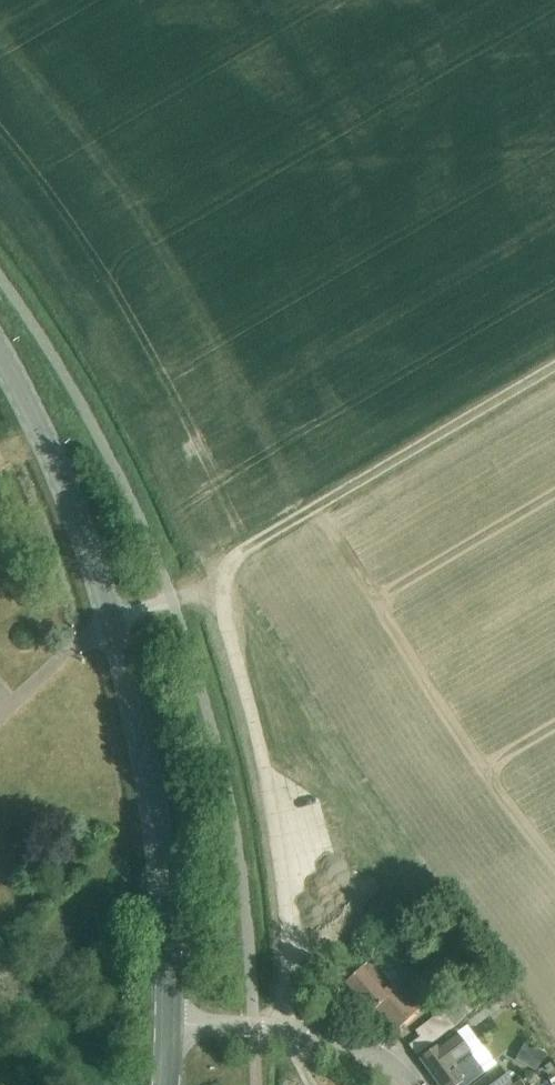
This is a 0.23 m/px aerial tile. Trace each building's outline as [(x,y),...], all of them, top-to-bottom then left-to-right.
[(372,959),(345,983),(372,1013),(376,1009),(396,1032),(419,1011),(404,994),(402,996),(391,984),(393,982),(383,971),(399,957),(388,945),(372,959)] [(411,1045),(418,1055),(483,1009),(474,997),(446,1020),(441,1013),(418,1031),(422,1037),(411,1045)] [(420,1060),(438,1084),(458,1084),(462,1082),(464,1084),(469,1084),(484,1074),(497,1065),(469,1026),(458,1034),(456,1033),(450,1038),(420,1060)] [(477,1084),(510,1084),(511,1084),(499,1068),(477,1084)]
